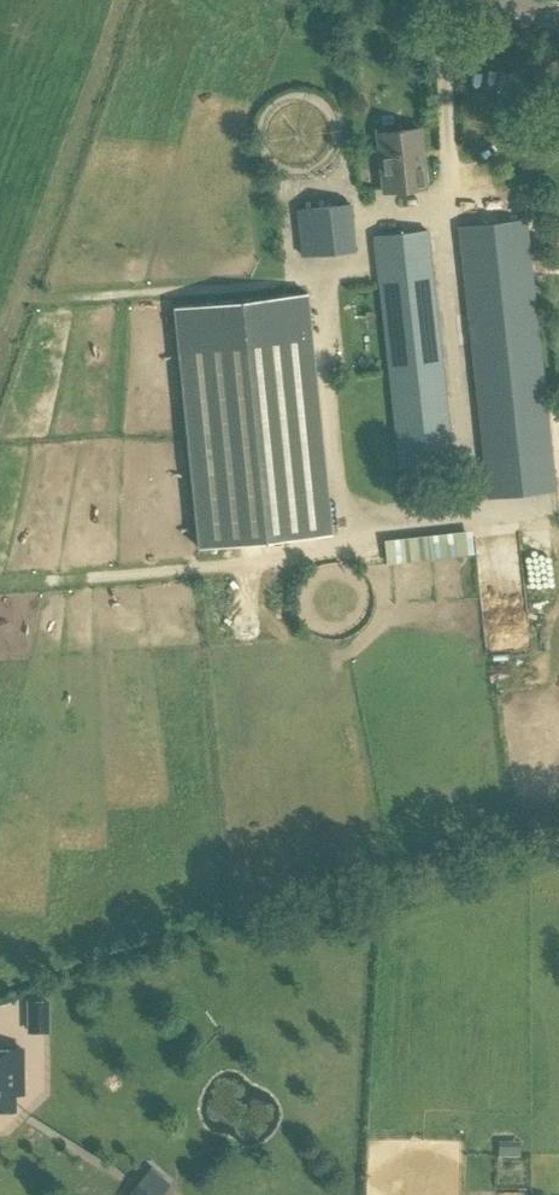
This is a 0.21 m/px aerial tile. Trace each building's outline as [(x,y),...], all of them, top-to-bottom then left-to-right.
[(419,126),(377,131),(384,191),(426,186),(419,126)] [(351,202),(296,208),(301,255),(356,250),(351,202)] [(527,217),(457,225),(483,458),(553,450),(527,217)] [(377,234),(379,255),(402,469),(454,463),(429,229),(379,234),(377,234)] [(331,534),(307,292),(174,306),(199,547),(331,534)] [(553,450),(483,458),(488,494),(557,489),(553,450)] [(377,520),(378,545),(466,542),(465,517),(377,520)] [(0,1108),(11,1108),(11,1092),(16,1092),(20,1089),(22,1085),(22,1062),(22,1049),(11,1049),(0,1049),(0,1108)] [(132,1191),(137,1194),(158,1194),(154,1191),(157,1188),(144,1177),(132,1191)]
